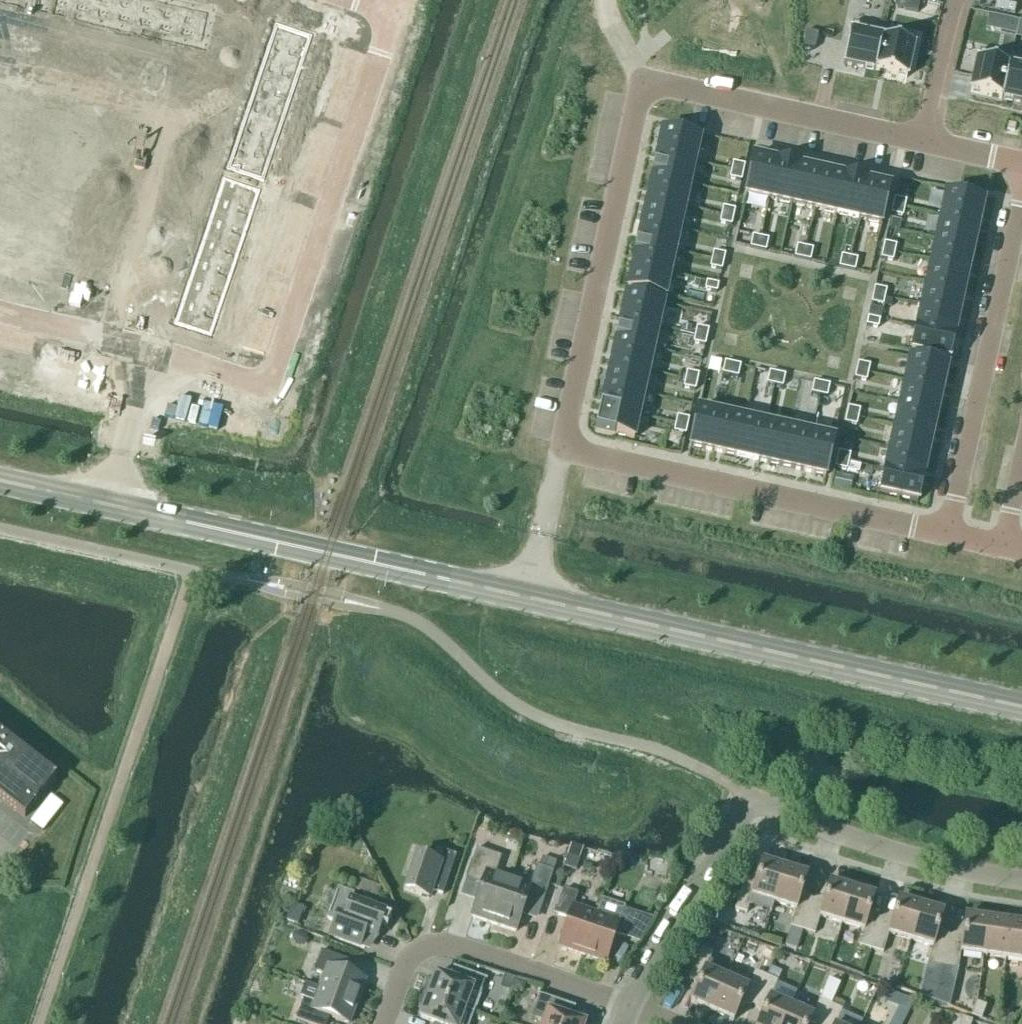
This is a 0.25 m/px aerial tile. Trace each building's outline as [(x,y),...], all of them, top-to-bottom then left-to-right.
[(24,6),(45,11),(47,0),(25,0),(24,6)] [(57,13),(78,18),(82,0),(60,0),(57,13)] [(78,18),(99,23),(104,0),(82,0),(78,18)] [(99,23),(120,27),(126,0),(104,0),(99,23)] [(120,27),(141,32),(148,0),(126,0),(120,27)] [(141,32),(162,36),(170,1),(166,0),(148,0),(141,32)] [(170,1),(162,36),(183,41),(191,6),(170,1)] [(191,6),(183,41),(204,46),(212,10),(191,6)] [(230,23),(227,30),(239,34),(242,27),(230,23)] [(853,23),(844,65),(875,72),(884,30),(853,23)] [(276,24),(269,45),(305,57),(312,36),(276,24)] [(227,30),(225,38),(236,42),(239,34),(227,30)] [(818,33),(807,30),(803,47),(815,49),(818,33)] [(884,30),(875,72),(907,79),(916,37),(884,30)] [(30,40),(27,52),(35,54),(38,42),(30,40)] [(50,45),(47,57),(55,59),(58,46),(50,45)] [(269,45),(263,65),(298,77),(305,57),(269,45)] [(980,49),(970,93),(1002,100),(1012,56),(980,49)] [(84,52),(81,64),(89,66),(92,54),(84,52)] [(92,54),(89,66),(97,68),(100,56),(92,54)] [(1002,100),(1021,104),(1021,58),(1012,56),(1002,100)] [(126,61),(124,74),(132,75),(134,63),(126,61)] [(134,63),(132,75),(140,77),(142,65),(134,63)] [(216,64),(213,71),(225,75),(228,68),(216,64)] [(263,65),(256,86),(291,97),(298,77),(263,65)] [(168,71),(166,83),(174,85),(176,72),(168,71)] [(213,71),(211,79),(223,83),(225,75),(213,71)] [(176,72),(174,85),(182,86),(184,74),(176,72)] [(256,86),(249,106),(284,118),(291,97),(256,86)] [(202,105),(200,112),(212,116),(214,108),(202,105)] [(249,106),(242,127),(277,138),(284,118),(249,106)] [(200,112),(197,120),(209,124),(212,116),(200,112)] [(242,127),(235,147),(270,159),(277,138),(242,127)] [(698,140),(661,132),(656,155),(693,163),(698,140)] [(189,146),(186,153),(198,157),(200,150),(189,146)] [(235,147),(228,168),(263,179),(270,159),(235,147)] [(693,163),(656,155),(651,177),(689,185),(693,163)] [(776,161),(753,156),(745,194),(768,199),(776,161)] [(798,166),(776,161),(768,199),(790,204),(798,166)] [(746,166),(734,163),(732,171),(744,174),(746,166)] [(182,165),(180,173),(191,176),(194,169),(182,165)] [(821,171),(798,166),(790,204),(812,209),(821,171)] [(744,174),(732,171),(730,179),(742,182),(744,174)] [(843,176),(821,171),(812,209),(835,214),(843,176)] [(865,181),(843,176),(835,214),(857,218),(865,181)] [(689,185),(651,177),(646,199),(684,207),(689,185)] [(224,179),(217,199),(253,211),(260,191),(224,179)] [(888,186),(865,181),(857,218),(880,223),(888,186)] [(982,201),(945,193),(940,216),(977,224),(982,201)] [(171,198),(168,206),(180,210),(183,202),(171,198)] [(905,200),(893,198),(891,206),(903,208),(905,200)] [(217,199),(211,220),(246,232),(253,211),(217,199)] [(684,207),(646,199),(641,222),(679,230),(684,207)] [(168,206),(166,214),(178,218),(180,210),(168,206)] [(903,208),(891,206),(890,214),(901,216),(903,208)] [(0,218),(0,219),(7,221),(10,209),(2,207),(0,218)] [(736,210),(724,208),(722,216),(734,218),(736,210)] [(10,209),(7,221),(15,222),(18,210),(10,209)] [(18,210),(15,222),(23,224),(25,212),(18,210)] [(37,214),(34,227),(42,228),(45,216),(37,214)] [(45,216),(42,228),(50,230),(52,218),(45,216)] [(734,218),(722,216),(721,224),(732,226),(734,218)] [(977,224),(940,216),(935,238),(973,247),(977,224)] [(52,218),(50,230),(57,232),(60,219),(52,218)] [(60,219),(57,232),(65,233),(68,221),(60,219)] [(211,220),(204,240),(239,252),(246,232),(211,220)] [(679,230),(641,222),(636,244),(674,252),(679,230)] [(79,224),(76,236),(84,237),(87,225),(79,224)] [(87,225),(84,237),(92,239),(94,227),(87,225)] [(94,227),(92,239),(99,241),(102,229),(94,227)] [(102,229),(99,241),(107,242),(110,230),(102,229)] [(121,233),(119,245),(127,247),(129,235),(121,233)] [(129,235),(127,247),(135,249),(138,236),(129,235)] [(760,237),(752,236),(749,248),(757,249),(760,237)] [(768,239),(760,237),(757,249),(765,251),(768,239)] [(973,247),(935,238),(930,261),(968,269),(973,247)] [(157,239),(155,247),(166,251),(169,243),(157,239)] [(204,240),(197,261),(232,273),(239,252),(204,240)] [(895,245),(883,242),(882,250),(893,253),(895,245)] [(0,254),(0,288),(14,291),(24,247),(3,243),(0,254)] [(674,252),(636,244),(632,266),(669,274),(674,252)] [(804,247),(796,245),(794,257),(802,259),(804,247)] [(24,247),(14,291),(35,296),(45,252),(24,247)] [(155,247),(152,255),(164,258),(166,251),(155,247)] [(812,249),(804,247),(802,259),(809,261),(812,249)] [(893,253),(882,250),(880,258),(892,261),(893,253)] [(45,252),(35,296),(56,301),(66,256),(45,252)] [(726,255),(714,252),(713,260),(725,263),(726,255)] [(849,257),(841,255),(838,267),(846,269),(849,257)] [(66,256),(56,301),(77,305),(87,261),(66,256)] [(857,258),(849,257),(846,269),(854,270),(857,258)] [(725,263),(713,260),(711,268),(723,271),(725,263)] [(87,261),(77,305),(98,310),(108,266),(87,261)] [(197,261),(190,281),(225,293),(232,273),(197,261)] [(968,269),(930,261),(925,283),(963,291),(968,269)] [(108,266),(98,310),(121,315),(130,270),(108,266)] [(669,274),(632,266),(627,289),(664,297),(669,274)] [(144,280),(141,288),(153,292),(155,284),(144,280)] [(190,281),(183,302),(218,314),(225,293),(190,281)] [(720,285),(708,283),(706,291),(718,293),(720,285)] [(963,291),(925,283),(920,305),(958,313),(963,291)] [(886,289),(874,287),(872,295),(884,297),(886,289)] [(141,288),(138,295),(150,299),(153,292),(141,288)] [(884,297),(872,295),(870,303),(882,305),(884,297)] [(663,304),(625,296),(620,319),(658,328),(663,304)] [(183,302),(176,322),(211,334),(218,314),(183,302)] [(958,313),(920,305),(916,328),(953,336),(958,313)] [(879,320),(867,317),(865,325),(877,328),(879,320)] [(658,328),(620,319),(615,342),(653,350),(658,328)] [(710,330),(698,328),(696,336),(708,338),(710,330)] [(953,336),(916,328),(911,351),(948,359),(953,336)] [(708,338),(696,336),(695,344),(707,346),(708,338)] [(653,350),(615,342),(610,364),(648,372),(653,350)] [(947,366),(909,358),(904,381),(942,389),(947,366)] [(869,365),(857,362),(856,370),(868,373),(869,365)] [(732,364),(724,363),(722,374),(730,376),(732,364)] [(648,372),(610,364),(606,386),(643,394),(648,372)] [(740,366),(732,364),(730,376),(738,378),(740,366)] [(868,373),(856,370),(854,378),(866,381),(868,373)] [(700,375),(688,372),(687,380),(699,383),(700,375)] [(777,374),(769,372),(766,384),(774,386),(777,374)] [(785,376),(777,374),(774,386),(782,387),(785,376)] [(699,383),(687,380),(685,388),(697,391),(699,383)] [(942,389),(904,381),(899,403),(937,411),(942,389)] [(821,384),(813,382),(811,394),(819,395),(821,384)] [(829,385),(821,384),(819,395),(827,397),(829,385)] [(643,394),(606,386),(601,409),(639,417),(643,394)] [(937,411),(899,403),(894,425),(932,434),(937,411)] [(860,409),(848,407),(846,415),(858,417),(860,409)] [(639,417),(601,409),(596,432),(634,440),(639,417)] [(721,414),(698,409),(690,447),(713,452),(721,414)] [(744,419),(721,414),(713,452),(735,457),(744,419)] [(858,417),(846,415),(844,423),(856,425),(858,417)] [(691,420),(679,417),(677,425),(689,428),(691,420)] [(766,424),(744,419),(735,457),(758,462),(766,424)] [(788,429),(766,424),(758,462),(780,467),(788,429)] [(689,428),(677,425),(675,433),(687,436),(689,428)] [(932,434),(894,425),(890,448),(927,456),(932,434)] [(810,434),(788,429),(780,467),(802,471),(810,434)] [(834,439),(810,434),(802,471),(825,476),(834,439)] [(927,456),(890,448),(885,470),(923,478),(927,456)] [(850,454),(838,452),(836,459),(848,462),(850,454)] [(848,462),(836,459),(835,467),(847,470),(848,462)] [(923,478),(885,470),(880,493),(918,501),(923,478)] [(853,477),(836,474),(833,487),(851,491),(853,477)] [(0,733),(0,798),(25,818),(38,801),(37,800),(42,794),(43,795),(56,777),(0,733)] [(494,925),(509,880),(495,876),(501,857),(477,849),(467,880),(482,885),(471,917),(494,925)] [(443,896),(456,856),(444,852),(440,863),(416,855),(415,856),(416,856),(405,890),(404,889),(404,891),(429,899),(431,892),(443,896)] [(568,855),(564,867),(576,870),(579,859),(568,855)] [(509,880),(494,925),(516,932),(523,911),(538,916),(556,862),(542,857),(539,867),(536,867),(530,887),(509,880)] [(774,903),(785,868),(762,861),(755,886),(744,882),(735,910),(747,914),(752,897),(774,903)] [(812,901),(800,898),(807,875),(785,868),(774,903),(796,910),(791,927),(803,931),(812,901)] [(824,905),(812,901),(803,931),(815,935),(820,918),(842,924),(853,889),(831,882),(824,905)] [(361,905),(352,902),(352,900),(351,900),(353,894),(338,889),(326,919),(334,922),(328,937),(364,950),(365,947),(370,935),(377,938),(386,913),(385,912),(384,914),(375,910),(378,903),(363,898),(361,905)] [(871,950),(880,922),(868,918),(875,896),(853,889),(842,924),(864,931),(859,946),(871,950)] [(596,915),(573,907),(577,894),(564,890),(555,914),(569,919),(559,947),(583,955),(596,915)] [(911,942),(921,906),(899,899),(891,925),(880,922),(871,950),(883,954),(889,935),(911,942)] [(606,963),(616,935),(629,939),(637,914),(624,910),(625,908),(601,900),(596,915),(583,955),(606,963)] [(298,925),(304,908),(292,904),(287,922),(298,925)] [(943,968),(949,939),(936,938),(944,913),(921,906),(911,942),(933,948),(927,965),(943,968)] [(995,957),(1000,921),(965,916),(962,941),(949,939),(943,968),(958,970),(961,952),(995,957)] [(995,957),(1021,961),(1021,924),(1000,921),(995,957)] [(712,1012),(727,979),(706,969),(713,953),(702,948),(690,975),(701,980),(691,1003),(712,1012)] [(319,988),(357,1002),(365,980),(346,973),(350,962),(321,951),(314,971),(324,975),(319,988)] [(424,994),(465,1009),(472,989),(481,992),(486,980),(453,968),(449,980),(436,975),(434,981),(428,984),(424,994)] [(770,968),(766,977),(777,981),(781,973),(770,968)] [(755,1003),(766,977),(755,972),(748,988),(727,979),(712,1012),(734,1021),(744,998),(755,1003)] [(792,1007),(771,998),(778,982),(766,977),(755,1003),(766,1008),(759,1023),(784,1023),(792,1007)] [(319,988),(319,989),(305,983),(300,998),(303,999),(296,1020),(306,1023),(327,1023),(330,1018),(347,1023),(349,1023),(357,1002),(319,988)] [(937,991),(922,988),(920,997),(934,1002),(937,991)] [(937,991),(934,1002),(949,1008),(952,994),(937,991)] [(424,994),(419,1006),(422,1012),(420,1019),(435,1023),(469,1023),(473,1013),(465,1009),(424,994)] [(572,1020),(575,1008),(539,996),(532,1019),(544,1023),(584,1023),(572,1020)] [(831,1005),(820,1000),(813,1016),(792,1007),(784,1023),(823,1023),(831,1005)] [(981,1021),(987,1006),(976,1002),(971,1017),(981,1021)] [(843,1010),(831,1005),(823,1023),(837,1023),(843,1010)] [(1001,1011),(997,1023),(1011,1023),(1014,1015),(1001,1011)]
